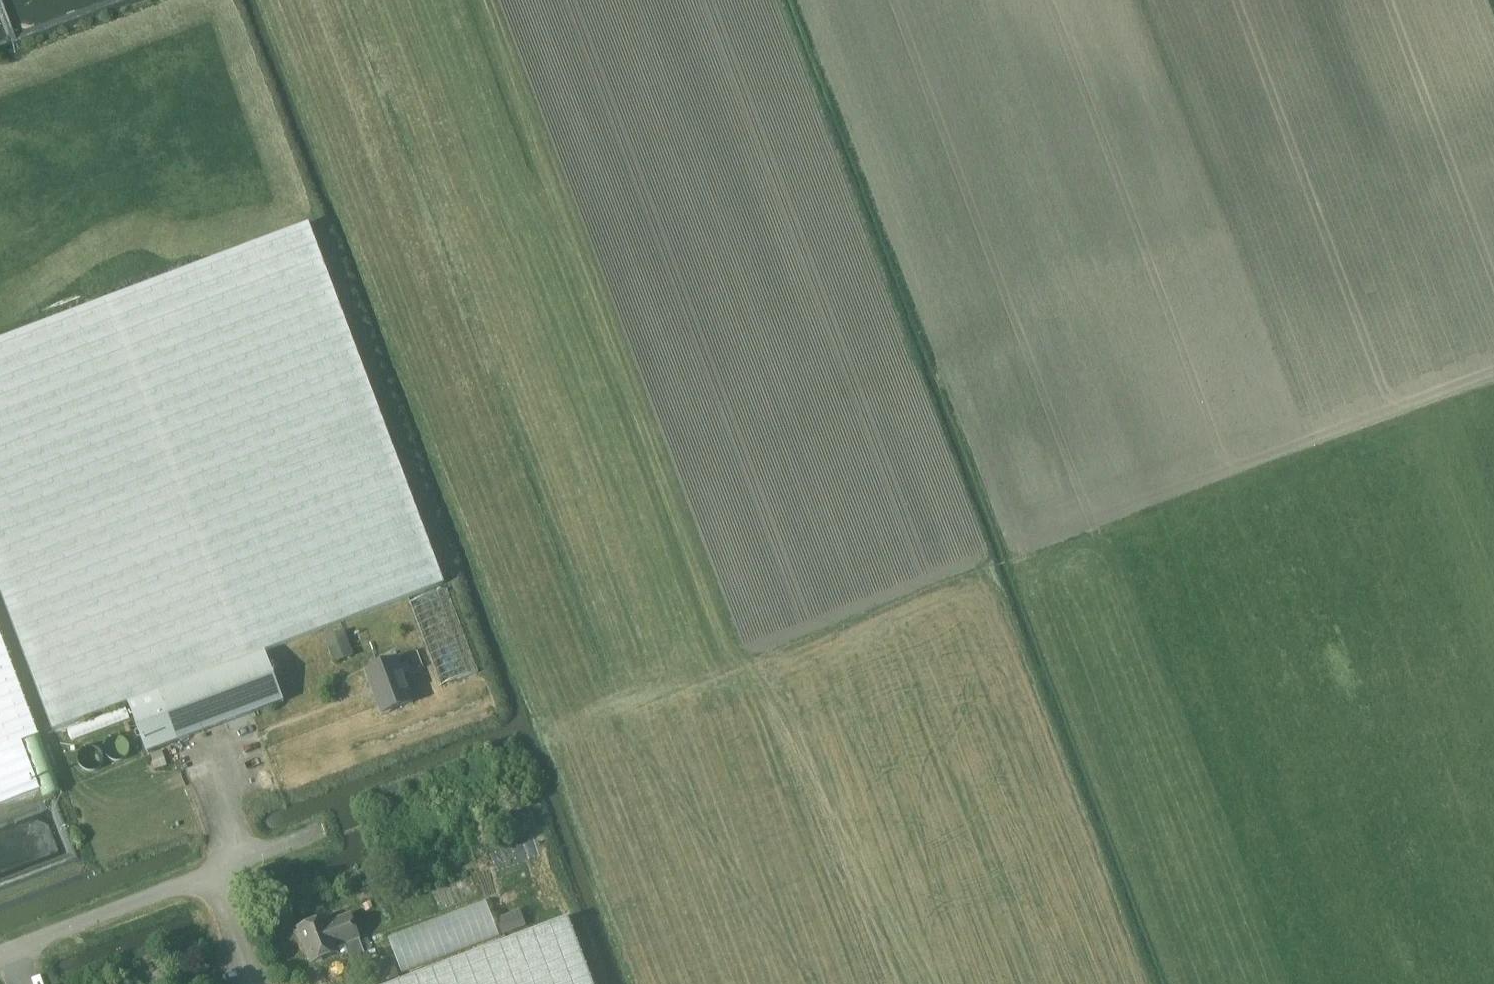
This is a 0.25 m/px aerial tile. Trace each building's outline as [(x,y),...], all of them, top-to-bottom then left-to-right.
[(130,703),(149,752),(285,700),(266,651),(446,583),(311,223),(0,340),(0,585),(55,730),(130,703)] [(41,790),(23,742),(40,735),(22,688),(0,630),(0,805),(41,790)] [(346,632),(335,636),(344,661),(355,657),(346,632)] [(384,713),(415,701),(398,658),(367,670),(384,713)] [(360,939),(351,915),(330,923),(328,918),(300,928),(314,963),(343,952),(340,947),(347,944),(355,967),(368,963),(359,940),(360,939)] [(570,917),(392,983),(595,983),(570,917)]
